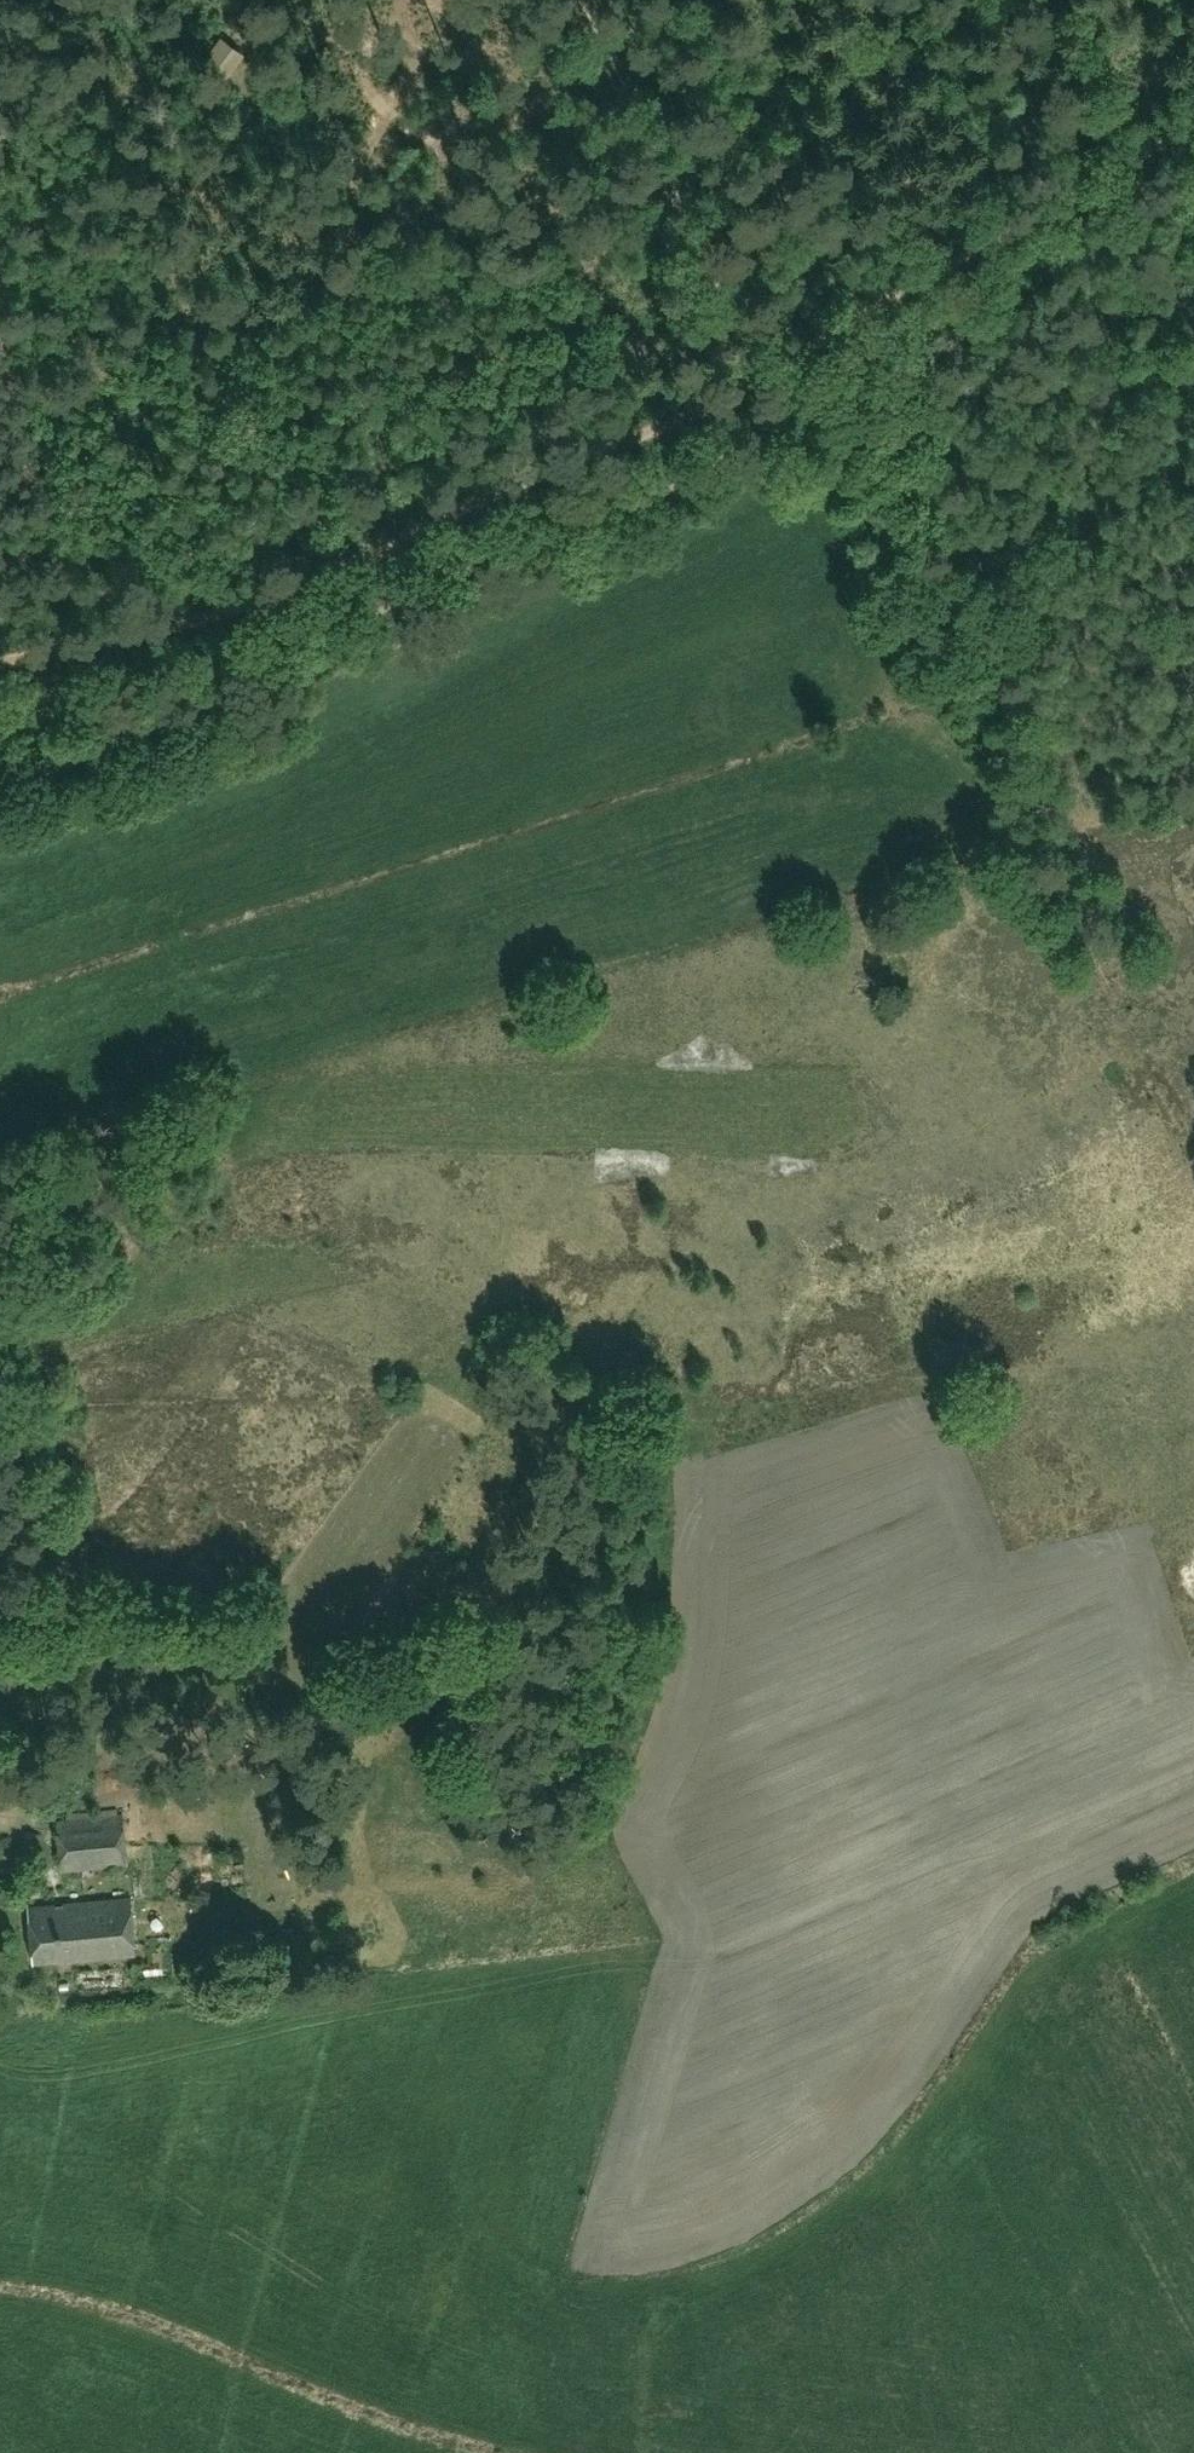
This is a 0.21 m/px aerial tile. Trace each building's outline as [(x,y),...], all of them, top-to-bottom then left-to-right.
[(226,84),(234,72),(245,55),(220,38),(212,54),(203,68),(226,84)] [(123,1815),(117,1816),(116,1810),(65,1815),(65,1820),(55,1820),(59,1872),(127,1867),(123,1815)] [(135,1955),(130,1897),(26,1907),(32,1965),(135,1955)]
